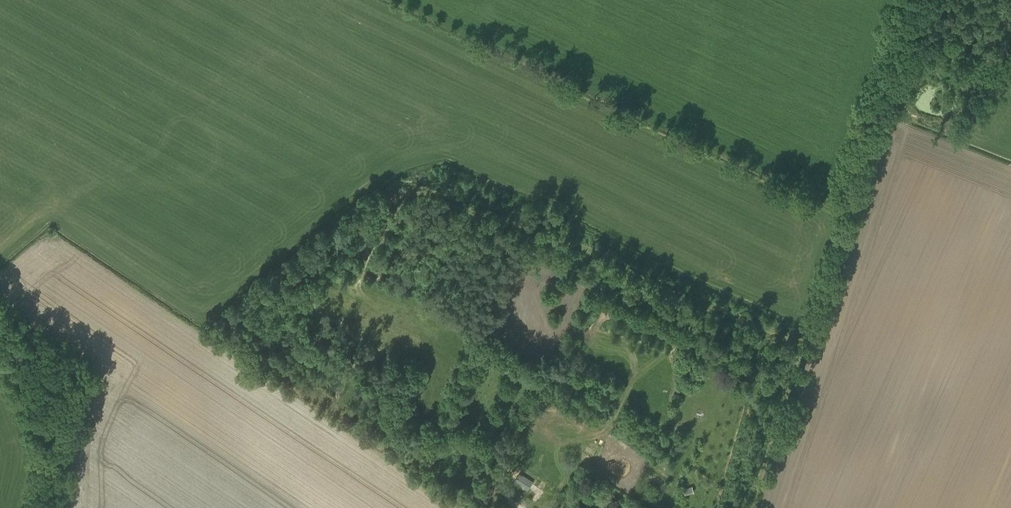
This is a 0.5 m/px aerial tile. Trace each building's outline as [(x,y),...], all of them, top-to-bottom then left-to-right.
[(514,481),(528,490),(533,482),(519,473),(514,481)] [(683,489),(685,495),(694,492),(692,486),(683,489)]
